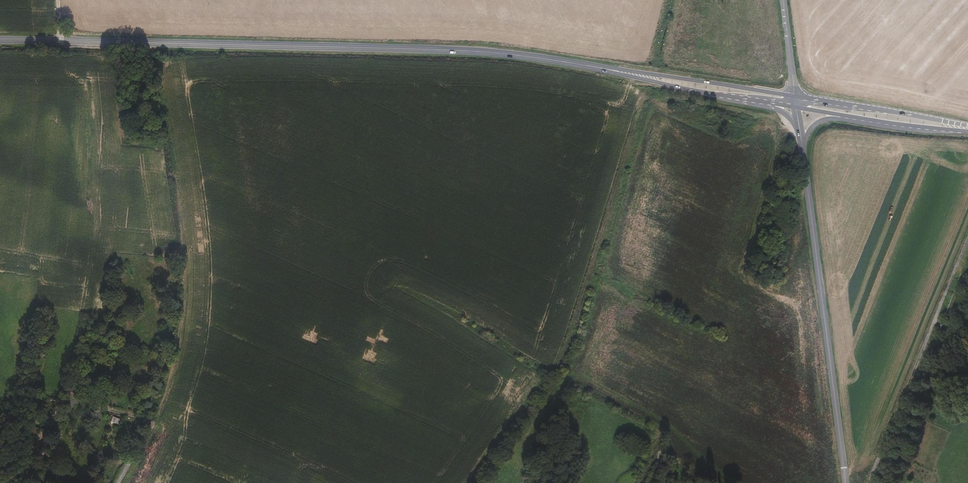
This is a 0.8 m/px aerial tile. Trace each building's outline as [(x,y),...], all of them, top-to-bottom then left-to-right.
[(147,409),(150,400),(143,398),(141,407),(147,409)] [(61,458),(63,447),(53,445),(51,456),(61,458)]
